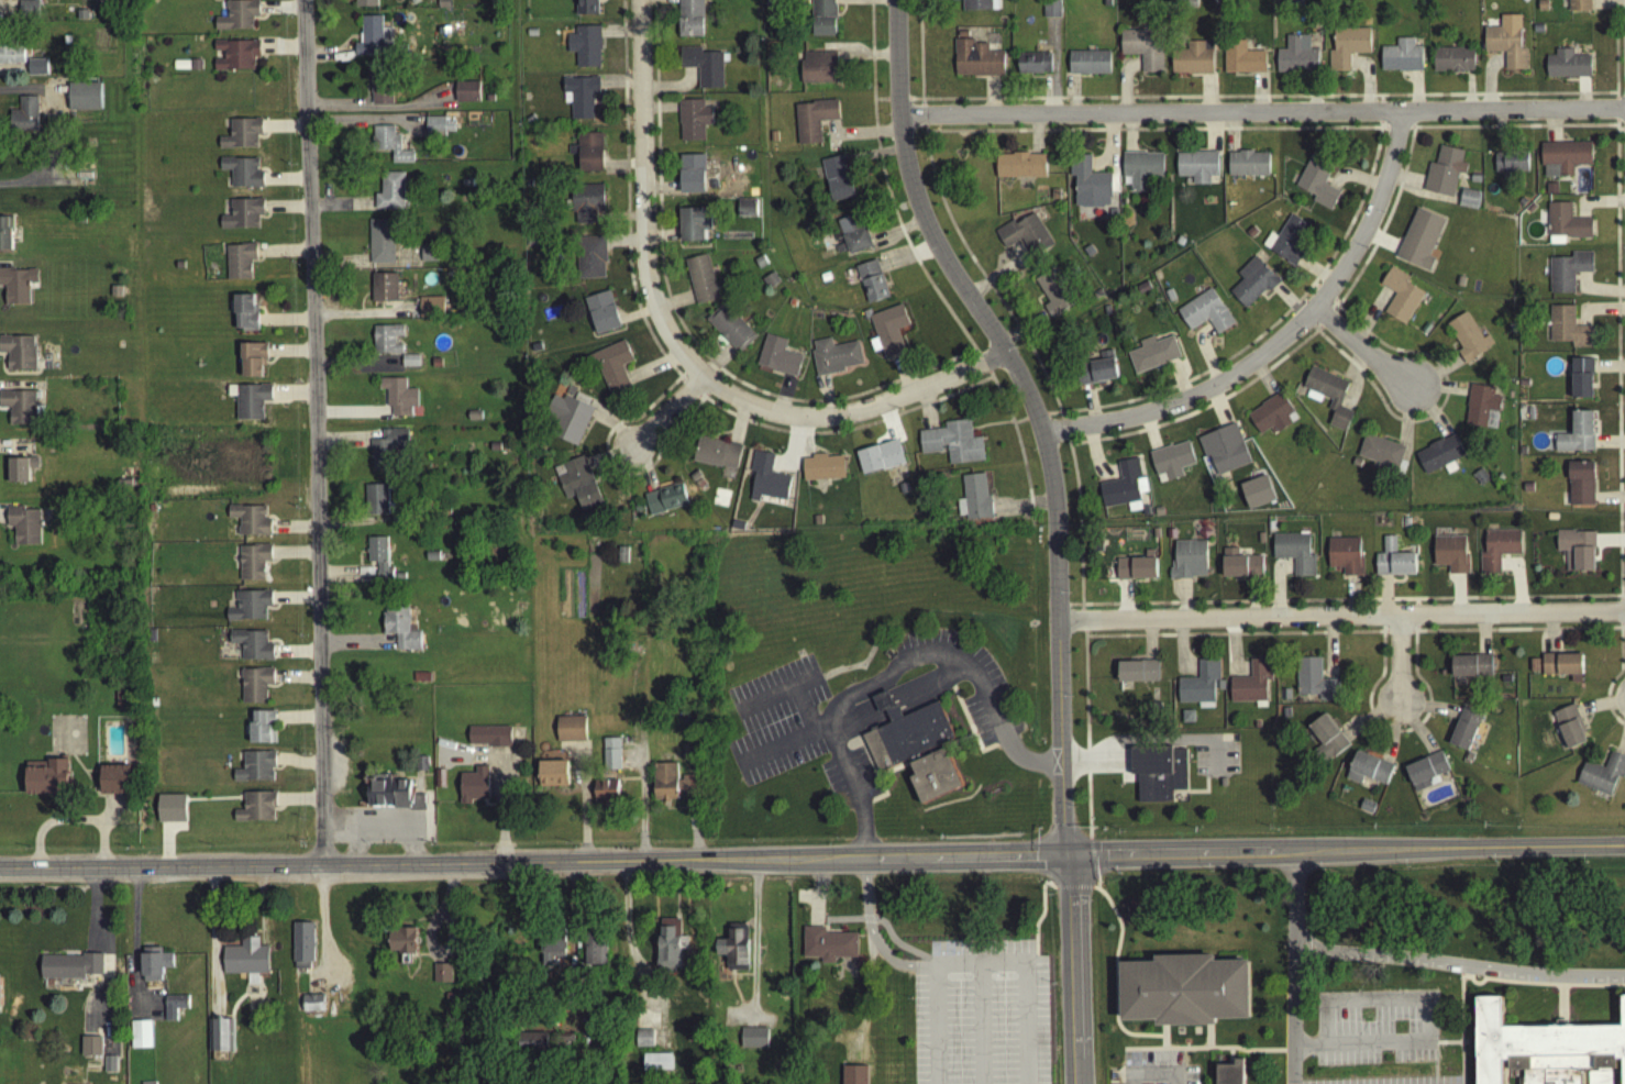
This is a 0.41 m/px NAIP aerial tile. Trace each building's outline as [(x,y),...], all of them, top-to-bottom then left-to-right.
[(21,9),(38,10),(38,0),(22,0),(21,9)] [(350,1),(350,0),(375,0),(376,12),(354,12),(354,1),(350,1)] [(576,20),(576,0),(597,0),(597,19),(576,20)] [(677,2),(677,0),(703,0),(703,24),(703,42),(677,42),(677,2)] [(764,10),(763,0),(774,0),(775,9),(764,10)] [(812,21),(810,21),(810,0),(833,0),(833,4),(833,9),(836,9),(836,24),(834,24),(834,41),(812,41),(812,21)] [(953,1),(953,0),(990,0),(991,15),(962,15),(961,1),(953,1)] [(1567,16),(1567,0),(1590,0),(1590,9),(1590,16),(1569,16),(1567,16)] [(436,2),(447,2),(449,13),(436,13),(436,2)] [(1042,23),(1042,3),(1059,3),(1059,22),(1052,22),(1042,23)] [(228,4),(225,5),(225,7),(225,13),(226,15),(226,21),(214,21),(214,35),(215,35),(253,35),(253,22),(258,22),(258,12),(258,4),(230,4),(228,4)] [(18,6),(18,20),(37,19),(37,5),(18,6)] [(1537,15),(1536,5),(1547,5),(1547,15),(1537,15)] [(1504,56),(1483,56),(1483,55),(1483,32),(1500,32),(1500,20),(1519,20),(1519,33),(1519,53),(1524,53),(1524,54),(1525,75),(1504,75),(1504,63),(1504,56)] [(361,22),(361,31),(362,47),(353,47),(354,56),(354,60),(379,59),(383,59),(393,59),(393,51),(393,48),(391,48),(382,48),(382,32),(380,21),(376,21),(361,22)] [(599,31),(599,36),(600,54),(599,54),(599,71),(576,71),(576,56),(567,56),(567,38),(575,38),(575,32),(599,31)] [(1140,59),(1120,59),(1119,34),(1162,33),(1162,56),(1162,77),(1140,78),(1140,67),(1140,59)] [(1349,58),(1349,66),(1349,77),(1328,77),(1328,56),(1328,55),(1334,55),(1333,33),(1370,33),(1370,35),(1370,58),(1349,58)] [(0,41),(0,60),(26,60),(26,41),(0,41)] [(1300,54),(1317,54),(1317,56),(1317,77),(1313,77),(1276,77),(1276,54),(1285,54),(1285,41),(1298,41),(1300,54)] [(1413,52),(1422,52),(1422,77),(1416,77),(1396,77),(1396,75),(1380,75),(1380,53),(1380,52),(1395,52),(1395,43),(1413,43),(1413,52)] [(973,48),(987,48),(987,56),(1002,56),(1002,58),(1002,80),(988,80),(955,80),(954,44),(955,44),(973,44),(973,48)] [(213,64),(224,64),(223,56),(213,56),(213,45),(215,45),(225,45),(225,46),(251,46),(251,45),(258,45),(258,53),(258,63),(254,63),(254,75),(251,75),(225,75),(225,76),(213,76),(213,64)] [(1245,56),(1265,56),(1265,78),(1257,78),(1241,78),(1241,77),(1224,77),(1223,57),(1223,45),(1243,45),(1245,56)] [(1185,55),(1185,46),(1203,46),(1203,55),(1212,55),(1212,56),(1212,79),(1206,79),(1187,79),(1187,78),(1171,77),(1171,56),(1171,55),(1185,55)] [(700,57),(721,57),(722,92),(700,93),(697,93),(697,71),(687,73),(679,73),(678,52),(699,52),(700,57)] [(1471,53),(1473,53),(1473,54),(1473,75),(1471,75),(1471,76),(1468,76),(1462,76),(1462,78),(1450,78),(1450,76),(1433,76),(1433,56),(1433,53),(1470,53),(1471,53)] [(1571,59),(1589,59),(1590,59),(1590,82),(1582,82),(1545,82),(1545,63),(1545,59),(1554,59),(1554,54),(1571,54),(1571,59)] [(31,71),(48,71),(48,56),(31,56),(31,71)] [(837,87),(802,88),(800,88),(799,65),(803,65),(803,57),(804,57),(836,56),(836,59),(837,87)] [(1069,78),(1069,58),(1069,56),(1109,56),(1109,78),(1073,78),(1069,78)] [(1017,79),(1017,59),(1017,58),(1050,57),(1050,77),(1046,77),(1041,77),(1041,78),(1017,79)] [(27,64),(28,81),(46,80),(46,64),(27,64)] [(190,65),(190,75),(201,75),(201,64),(190,65)] [(173,65),(173,75),(189,75),(189,65),(173,65)] [(372,109),(391,108),(390,100),(389,68),(379,68),(369,68),(371,89),(371,98),(372,98),(372,109)] [(103,107),(103,78),(71,78),(71,107),(103,107)] [(592,98),(593,123),(571,124),(570,97),(562,97),(562,82),(598,81),(598,87),(598,98),(592,98)] [(454,87),(455,98),(455,107),(461,107),(478,107),(477,86),(468,86),(461,87),(454,87)] [(41,92),(21,92),(21,106),(12,106),(12,129),(41,129),(41,92)] [(704,130),(704,146),(701,146),(679,146),(679,129),(678,129),(678,112),(677,104),(681,104),(701,103),(701,112),(710,112),(710,130),(704,130)] [(819,125),(821,148),(799,150),(797,150),(795,109),(811,108),(811,107),(821,106),(838,104),(839,124),(829,125),(819,125)] [(444,126),(453,126),(453,137),(444,137),(444,141),(425,141),(425,133),(425,122),(443,122),(444,122),(444,126)] [(261,123),(261,131),(261,140),(255,140),(256,152),(253,152),(232,152),(232,154),(219,154),(218,142),(229,142),(229,137),(229,132),(229,124),(239,123),(261,123)] [(372,141),(372,131),(393,131),(393,140),(398,140),(398,156),(412,156),(412,167),(391,167),(391,156),(372,156),(372,152),(371,152),(371,141),(372,141)] [(601,137),(603,170),(603,176),(578,176),(577,154),(576,154),(576,137),(601,137)] [(1571,170),(1571,181),(1558,181),(1558,170),(1539,170),(1539,147),(1554,147),(1590,147),(1590,170),(1571,170)] [(1466,168),(1463,178),(1458,177),(1452,202),(1428,197),(1422,195),(1423,189),(1427,167),(1434,169),(1438,150),(1462,155),(1462,156),(1460,167),(1466,168)] [(1238,157),(1238,155),(1252,155),(1252,157),(1268,157),(1268,179),(1268,181),(1227,180),(1227,178),(1227,157),(1231,157),(1238,157)] [(1323,188),(1330,192),(1339,197),(1329,215),(1312,206),(1311,206),(1314,200),(1294,190),(1313,155),(1334,167),(1323,188)] [(1503,177),(1494,177),(1493,157),(1500,157),(1503,157),(1503,156),(1527,155),(1527,180),(1503,180),(1503,177)] [(1193,157),(1193,156),(1212,156),(1217,156),(1217,179),(1217,181),(1208,181),(1209,189),(1192,190),(1191,181),(1176,181),(1176,179),(1176,158),(1193,157)] [(1012,159),(1012,157),(1028,157),(1028,159),(1036,159),(1046,159),(1046,179),(1046,182),(995,182),(995,159),(1012,159)] [(1147,182),(1147,198),(1130,198),(1130,181),(1121,182),(1121,157),(1130,157),(1145,157),(1145,158),(1163,158),(1162,181),(1147,182)] [(679,159),(701,159),(704,159),(704,199),(679,199),(679,192),(679,159)] [(830,207),(829,203),(821,170),(820,165),(845,159),(847,166),(855,201),(830,207)] [(1069,159),(1090,159),(1090,168),(1090,177),(1112,178),(1112,198),(1110,201),(1109,201),(1109,211),(1074,210),(1074,181),(1069,181),(1069,179),(1069,159)] [(257,164),(257,173),(255,173),(255,176),(262,176),(262,182),(262,191),(250,191),(231,192),(231,182),(231,174),(220,174),(220,162),(233,162),(233,163),(253,163),(253,164),(257,164)] [(380,198),(380,177),(402,177),(402,217),(380,217),(374,217),(374,209),(374,198),(380,198)] [(1469,187),(1470,179),(1480,180),(1479,188),(1469,187)] [(595,217),(595,223),(595,230),(575,230),(575,217),(568,217),(568,189),(603,188),(603,215),(595,217)] [(1545,199),(1545,188),(1557,188),(1557,199),(1545,199)] [(1461,193),(1479,196),(1477,213),(1458,210),(1459,206),(1461,193)] [(1521,211),(1516,207),(1522,202),(1525,207),(1521,211)] [(232,232),(232,233),(220,233),(220,221),(221,221),(231,221),(231,213),(229,213),(229,206),(229,204),(250,203),(255,203),(262,203),(263,212),(263,221),(257,221),(257,232),(247,232),(232,232)] [(737,222),(737,204),(755,204),(755,222),(737,222)] [(1528,218),(1525,214),(1530,208),(1535,212),(1528,218)] [(1569,223),(1580,223),(1591,223),(1591,243),(1568,243),(1568,241),(1547,241),(1547,208),(1548,208),(1569,208),(1569,223)] [(0,212),(0,247),(14,247),(14,212),(0,212)] [(679,246),(678,239),(678,213),(710,212),(710,214),(710,235),(703,235),(704,244),(704,246),(679,246)] [(1428,261),(1434,263),(1427,277),(1422,274),(1421,275),(1393,263),(1399,252),(1416,212),(1444,224),(1428,261)] [(1108,225),(1108,214),(1114,214),(1118,214),(1117,225),(1108,225)] [(1019,244),(1012,248),(1004,254),(993,235),(1010,225),(1013,230),(1033,218),(1052,250),(1030,262),(1019,244)] [(842,241),(837,226),(839,225),(858,219),(863,233),(865,232),(870,244),(873,251),(849,259),(841,241),(842,241)] [(1295,256),(1301,259),(1297,265),(1293,272),(1267,255),(1274,243),(1290,219),(1311,232),(1295,256)] [(369,268),(368,224),(393,224),(394,268),(369,268)] [(1245,237),(1251,231),(1257,236),(1250,243),(1245,237)] [(604,267),(604,283),(576,285),(575,269),(571,269),(568,242),(605,241),(605,246),(606,267),(604,267)] [(1174,247),(1178,241),(1183,244),(1181,251),(1174,247)] [(239,251),(239,248),(248,248),(255,248),(255,256),(255,265),(250,265),(251,285),(246,285),(225,285),(225,261),(225,250),(239,251)] [(1088,262),(1082,254),(1088,250),(1094,258),(1088,262)] [(420,251),(438,251),(438,266),(420,266),(420,259),(420,251)] [(1573,277),(1573,298),(1550,298),(1548,298),(1548,263),(1550,263),(1570,262),(1570,256),(1591,256),(1591,277),(1584,277),(1573,277)] [(683,265),(705,259),(718,303),(696,310),(693,299),(683,265)] [(753,265),(761,259),(766,268),(759,274),(753,265)] [(1265,294),(1245,314),(1230,298),(1228,297),(1240,286),(1235,279),(1254,261),(1262,268),(1280,287),(1275,291),(1269,297),(1265,294)] [(0,264),(0,284),(8,284),(8,302),(32,302),(32,264),(0,264)] [(867,308),(866,307),(854,272),(856,270),(875,264),(878,272),(888,301),(867,308)] [(1077,308),(1051,324),(1048,319),(1042,311),(1048,307),(1033,284),(1053,270),(1077,308)] [(1394,298),(1386,294),(1379,289),(1390,270),(1408,281),(1405,287),(1424,299),(1405,330),(1404,330),(1382,317),(1394,298)] [(761,284),(772,277),(777,287),(766,294),(761,284)] [(819,279),(828,277),(830,284),(821,287),(819,279)] [(371,279),(396,278),(397,306),(372,306),(371,279)] [(1462,292),(1453,290),(1456,281),(1464,283),(1462,292)] [(1135,291),(1146,286),(1149,295),(1138,299),(1135,291)] [(1221,311),(1221,310),(1234,329),(1217,340),(1212,332),(1206,324),(1190,335),(1176,317),(1175,316),(1208,292),(1209,295),(1221,311)] [(1168,307),(1163,297),(1170,294),(1174,305),(1168,307)] [(590,320),(588,320),(583,303),(608,296),(618,324),(620,332),(597,340),(590,320)] [(253,311),(257,311),(257,325),(257,336),(241,336),(241,333),(235,333),(235,319),(233,319),(232,306),(232,300),(245,300),(251,300),(251,299),(253,299),(253,311)] [(419,302),(443,302),(443,321),(419,322),(419,316),(419,302)] [(718,338),(705,324),(722,307),(723,308),(755,341),(738,358),(727,346),(723,350),(715,341),(718,338)] [(900,309),(908,330),(896,334),(904,355),(895,358),(884,363),(867,321),(900,309)] [(1549,346),(1549,325),(1550,325),(1550,311),(1571,311),(1573,311),(1573,332),(1583,331),(1592,331),(1592,353),(1572,353),(1570,353),(1570,346),(1549,346)] [(1482,343),(1486,341),(1492,349),(1486,352),(1488,354),(1464,368),(1461,362),(1457,356),(1460,353),(1446,329),(1464,317),(1482,343)] [(1066,331),(1070,329),(1073,327),(1075,331),(1070,334),(1070,335),(1066,331)] [(1425,339),(1419,334),(1425,328),(1430,332),(1425,339)] [(391,357),(372,357),(372,331),(391,331),(391,330),(401,330),(401,342),(394,342),(394,350),(400,350),(400,358),(391,358),(391,357)] [(38,366),(38,332),(1,332),(1,351),(10,351),(10,366),(38,366)] [(755,368),(765,339),(786,345),(783,355),(802,362),(800,363),(795,381),(787,379),(755,368)] [(1135,380),(1127,361),(1126,358),(1171,341),(1172,343),(1180,363),(1172,366),(1135,380)] [(814,355),(811,346),(829,343),(831,352),(856,346),(858,349),(862,369),(842,373),(842,376),(823,379),(816,381),(810,357),(810,356),(814,355)] [(597,374),(590,377),(584,362),(623,345),(632,366),(621,370),(627,383),(630,391),(609,401),(597,374)] [(242,364),(240,364),(240,349),(256,349),(266,349),(266,355),(266,364),(265,364),(265,370),(261,370),(261,381),(242,381),(242,364)] [(1097,357),(1110,355),(1113,364),(1116,385),(1085,390),(1076,391),(1073,369),(1098,365),(1097,357)] [(401,360),(418,360),(418,372),(401,372),(401,367),(401,360)] [(431,364),(440,364),(440,373),(431,373),(431,364)] [(1591,364),(1592,364),(1592,370),(1592,380),(1591,380),(1591,402),(1572,402),(1571,402),(1570,364),(1572,364),(1591,364)] [(1328,430),(1334,417),(1327,414),(1331,405),(1302,391),(1303,390),(1311,372),(1348,387),(1338,410),(1346,413),(1353,417),(1345,438),(1344,436),(1328,430)] [(410,412),(410,421),(390,421),(390,418),(390,411),(386,411),(386,394),(377,394),(377,383),(405,383),(405,394),(416,394),(416,412),(410,412)] [(12,422),(41,422),(41,402),(38,402),(38,387),(2,387),(2,408),(12,408),(12,422)] [(262,407),(262,424),(234,425),(234,401),(234,389),(262,389),(270,389),(270,399),(270,407),(262,407)] [(1497,417),(1488,416),(1484,432),(1464,428),(1468,412),(1466,411),(1468,395),(1469,389),(1493,392),(1492,400),(1500,401),(1497,417)] [(1260,409),(1273,400),(1279,397),(1280,398),(1281,398),(1293,417),(1286,421),(1291,428),(1276,438),(1272,430),(1259,439),(1247,420),(1261,410),(1260,409)] [(562,403),(564,399),(594,412),(592,418),(576,452),(538,434),(553,400),(562,403)] [(467,416),(480,416),(480,425),(467,425),(467,416)] [(1570,439),(1570,417),(1572,417),(1591,417),(1591,439),(1592,439),(1592,445),(1592,456),(1573,456),(1555,456),(1554,439),(1570,439)] [(917,436),(928,434),(943,433),(942,428),(969,424),(970,433),(971,443),(980,442),(983,466),(948,469),(946,451),(940,451),(941,457),(920,460),(917,436)] [(1250,467),(1217,480),(1208,461),(1205,462),(1197,443),(1225,432),(1234,428),(1241,447),(1250,467)] [(380,444),(380,441),(380,435),(390,435),(390,433),(407,433),(407,463),(407,476),(391,476),(371,476),(371,463),(369,463),(369,444),(380,444)] [(1357,461),(1363,439),(1400,450),(1404,452),(1396,474),(1357,461)] [(1428,453),(1428,451),(1441,444),(1441,445),(1449,442),(1453,440),(1455,442),(1464,460),(1425,480),(1415,460),(1419,457),(1428,453)] [(692,466),(698,441),(727,447),(732,450),(740,451),(736,475),(721,472),(721,473),(692,466)] [(876,451),(893,445),(896,444),(904,468),(882,475),(881,474),(862,479),(855,457),(876,451)] [(1163,478),(1156,480),(1156,479),(1148,457),(1154,455),(1170,450),(1171,452),(1187,446),(1194,466),(1195,468),(1180,474),(1182,482),(1165,486),(1163,478)] [(32,465),(38,465),(38,453),(9,453),(9,479),(32,479),(32,465)] [(770,477),(789,482),(785,505),(759,499),(758,506),(749,505),(754,477),(749,476),(753,455),(773,460),(771,468),(770,477)] [(811,463),(811,458),(825,458),(826,462),(842,461),(843,484),(803,486),(802,464),(805,463),(811,463)] [(565,502),(556,480),(564,477),(561,469),(583,461),(585,468),(601,507),(582,516),(574,499),(565,502)] [(1119,485),(1118,477),(1116,467),(1136,464),(1140,483),(1145,483),(1147,497),(1138,498),(1139,506),(1103,512),(1103,513),(1097,489),(1119,485)] [(1592,485),(1592,501),(1593,510),(1568,510),(1568,485),(1567,485),(1567,467),(1570,467),(1592,466),(1593,485),(1592,485)] [(1480,491),(1471,479),(1481,473),(1490,485),(1480,491)] [(688,480),(697,475),(700,479),(692,486),(688,480)] [(961,482),(984,478),(986,500),(990,500),(991,513),(992,523),(965,526),(961,482)] [(1500,478),(1503,483),(1497,488),(1493,484),(1500,478)] [(1249,515),(1239,490),(1265,480),(1275,505),(1249,515)] [(650,521),(643,499),(651,497),(657,495),(681,488),(686,510),(665,516),(665,517),(650,521)] [(1522,488),(1532,488),(1533,496),(1523,497),(1522,488)] [(364,490),(386,489),(387,520),(364,520),(364,490)] [(9,524),(18,524),(18,542),(43,542),(43,502),(9,502),(9,524)] [(269,523),(269,531),(269,541),(242,541),(239,541),(236,539),(236,532),(237,531),(237,523),(226,523),(226,511),(228,511),(239,511),(261,511),(261,510),(265,510),(265,521),(264,521),(264,523),(269,523)] [(1154,521),(1153,513),(1162,511),(1163,520),(1154,521)] [(391,520),(405,520),(405,529),(391,529),(391,524),(391,520)] [(1203,530),(1212,537),(1205,544),(1196,538),(1203,530)] [(1165,534),(1169,534),(1175,534),(1175,544),(1168,544),(1165,544),(1165,534)] [(1484,557),(1484,535),(1518,534),(1519,534),(1519,560),(1499,560),(1499,568),(1499,578),(1479,578),(1479,558),(1479,557),(1484,557)] [(1574,537),(1594,538),(1594,545),(1594,554),(1593,554),(1593,577),(1572,577),(1572,555),(1556,555),(1555,535),(1573,535),(1574,537)] [(1308,560),(1315,560),(1315,562),(1315,580),(1293,582),(1293,573),(1293,563),(1272,564),(1272,542),(1272,539),(1308,539),(1308,560)] [(1382,558),(1382,541),(1394,541),(1395,558),(1414,557),(1415,580),(1383,580),(1375,580),(1374,558),(1382,558)] [(1464,561),(1468,561),(1468,578),(1457,579),(1448,579),(1448,571),(1433,571),(1433,542),(1464,541),(1464,561)] [(391,573),(391,585),(376,585),(376,566),(367,567),(366,543),(386,542),(387,573),(391,573)] [(1359,563),(1362,563),(1362,580),(1351,582),(1342,582),(1342,573),(1327,573),(1327,543),(1358,543),(1359,563)] [(1192,580),(1192,584),(1182,584),(1168,584),(1168,573),(1174,573),(1174,558),(1174,545),(1205,545),(1205,565),(1205,580),(1192,580)] [(263,566),(263,585),(241,585),(239,585),(239,551),(243,551),(252,551),(252,550),(269,550),(269,558),(269,566),(263,566)] [(1223,553),(1224,553),(1237,553),(1237,561),(1261,561),(1261,562),(1261,582),(1253,582),(1247,582),(1247,583),(1221,583),(1221,562),(1223,562),(1223,553)] [(424,557),(438,557),(438,565),(424,566),(424,557)] [(1116,563),(1156,563),(1156,564),(1156,584),(1132,584),(1132,585),(1124,585),(1116,585),(1116,563)] [(262,626),(262,624),(240,624),(240,626),(225,626),(225,613),(236,613),(236,606),(234,606),(234,596),(235,596),(262,596),(262,595),(270,595),(270,604),(270,611),(265,611),(265,626),(262,626)] [(380,617),(384,617),(383,611),(407,611),(407,612),(408,637),(414,637),(419,637),(419,655),(395,655),(395,646),(395,639),(382,639),(382,631),(380,617)] [(266,648),(273,648),(273,656),(273,665),(265,665),(242,665),(242,649),(229,649),(229,635),(243,635),(243,637),(263,637),(263,635),(266,635),(266,648)] [(1580,679),(1581,687),(1570,687),(1570,679),(1541,681),(1541,679),(1541,659),(1552,659),(1581,657),(1581,679),(1580,679)] [(1473,661),(1473,660),(1483,660),(1491,660),(1491,677),(1491,682),(1451,682),(1451,661),(1473,661)] [(1319,685),(1330,685),(1339,685),(1339,705),(1318,705),(1318,700),(1296,700),(1296,662),(1319,662),(1319,685)] [(1249,683),(1249,676),(1249,664),(1270,664),(1271,684),(1271,685),(1264,685),(1264,707),(1229,707),(1229,683),(1249,683)] [(1528,677),(1528,664),(1539,664),(1539,677),(1528,677)] [(1140,666),(1140,665),(1148,665),(1158,665),(1158,686),(1158,687),(1118,687),(1117,684),(1117,666),(1140,666)] [(1197,683),(1197,675),(1196,665),(1218,665),(1218,685),(1213,685),(1214,707),(1178,708),(1178,686),(1178,683),(1197,683)] [(265,690),(265,708),(241,708),(241,684),(240,682),(240,675),(242,673),(243,673),(243,674),(253,674),(253,673),(273,673),(273,682),(273,689),(265,690)] [(412,677),(412,687),(429,687),(428,677),(412,677)] [(1279,705),(1279,694),(1290,694),(1289,705),(1279,705)] [(889,728),(861,741),(878,778),(905,766),(908,765),(909,768),(915,781),(909,783),(921,809),(953,795),(962,790),(958,782),(952,770),(946,756),(944,754),(944,753),(943,752),(943,750),(954,744),(937,707),(930,709),(903,722),(902,721),(889,727),(889,728)] [(1448,749),(1458,724),(1456,724),(1458,719),(1463,707),(1479,714),(1484,716),(1468,756),(1466,755),(1448,749)] [(1551,718),(1571,709),(1572,709),(1576,717),(1584,737),(1582,738),(1585,746),(1568,754),(1567,754),(1551,718)] [(1280,723),(1279,714),(1289,712),(1289,722),(1280,723)] [(275,749),(248,748),(248,728),(253,728),(253,716),(275,716),(275,723),(275,749)] [(1349,749),(1333,763),(1331,762),(1320,771),(1309,756),(1320,749),(1306,731),(1323,717),(1342,742),(1349,749)] [(556,722),(584,721),(584,745),(572,746),(556,746),(556,722)] [(467,731),(509,731),(510,732),(510,753),(500,753),(487,753),(486,749),(468,749),(467,731)] [(601,774),(608,774),(619,775),(619,760),(619,743),(601,744),(601,774)] [(681,749),(681,766),(687,766),(693,766),(693,749),(681,749)] [(1129,751),(1170,751),(1170,756),(1183,755),(1186,755),(1186,796),(1172,796),(1172,798),(1172,808),(1137,809),(1137,787),(1137,784),(1137,782),(1129,782),(1129,777),(1129,759),(1129,754),(1129,751)] [(232,775),(242,775),(242,756),(267,756),(267,755),(274,755),(275,764),(274,772),(270,772),(270,774),(270,776),(272,776),(273,786),(232,786),(232,775)] [(1357,755),(1385,767),(1393,771),(1384,792),(1384,790),(1362,782),(1359,789),(1345,784),(1347,778),(1357,755)] [(1440,755),(1449,775),(1447,776),(1427,784),(1427,785),(1412,790),(1404,772),(1424,764),(1423,763),(1430,760),(1440,755)] [(1621,760),(1624,761),(1624,775),(1622,784),(1616,782),(1609,800),(1574,787),(1583,765),(1603,773),(1611,755),(1621,760)] [(1463,764),(1470,767),(1473,759),(1467,756),(1463,764)] [(25,766),(42,766),(49,766),(49,764),(60,763),(60,761),(65,760),(66,764),(67,764),(68,783),(70,783),(71,804),(64,804),(57,805),(57,800),(25,800),(25,797),(25,766)] [(538,766),(543,766),(566,765),(567,778),(567,792),(539,793),(538,766)] [(651,770),(676,768),(676,775),(677,785),(681,785),(681,781),(687,781),(704,779),(705,801),(693,803),(692,803),(679,803),(679,797),(677,797),(677,805),(665,805),(652,805),(651,770)] [(100,771),(106,771),(129,771),(129,773),(130,798),(115,798),(100,799),(100,776),(100,772),(100,771)] [(460,809),(471,809),(471,804),(484,804),(488,804),(487,771),(475,771),(475,778),(460,778),(460,805),(460,807),(460,809)] [(363,773),(363,785),(367,785),(368,814),(395,812),(395,814),(410,814),(410,816),(424,816),(423,800),(423,799),(422,799),(414,799),(411,799),(411,785),(396,785),(396,779),(389,779),(366,779),(366,773),(364,773),(363,773)] [(593,786),(608,786),(616,785),(617,807),(593,807),(593,786)] [(233,815),(243,815),(243,803),(243,797),(275,797),(275,804),(275,812),(273,812),(273,815),(273,827),(233,827),(233,815)] [(185,828),(180,828),(166,828),(157,828),(157,800),(185,799),(185,805),(185,828)] [(1358,814),(1370,819),(1374,809),(1362,804),(1358,814)] [(657,973),(657,964),(659,964),(659,941),(660,941),(661,923),(681,923),(681,941),(687,941),(687,953),(681,953),(679,974),(657,973)] [(294,973),(308,973),(309,973),(309,966),(312,966),(312,928),(292,928),(292,966),(295,966),(294,973)] [(748,975),(748,944),(747,944),(747,936),(747,932),(745,931),(744,929),(742,929),(729,929),(729,933),(729,944),(716,944),(716,960),(727,960),(727,975),(748,975)] [(399,960),(416,959),(416,932),(389,933),(390,955),(399,955),(399,960)] [(803,932),(803,963),(820,963),(820,969),(834,969),(834,963),(856,963),(856,938),(823,938),(823,932),(815,932),(803,932)] [(584,970),(584,936),(606,934),(607,969),(584,970)] [(553,972),(553,962),(564,962),(564,958),(565,958),(565,941),(541,941),(541,958),(542,958),(542,972),(553,972)] [(222,952),(222,978),(266,978),(266,975),(266,951),(261,951),(257,951),(257,942),(248,942),(237,942),(237,952),(222,952)] [(141,959),(142,959),(142,953),(148,952),(162,952),(162,959),(172,958),(173,960),(173,972),(163,973),(163,981),(161,981),(161,986),(158,986),(143,986),(143,982),(141,982),(141,960),(141,959)] [(41,983),(84,984),(84,980),(102,980),(102,959),(92,959),(82,959),(82,961),(66,961),(41,960),(41,983)] [(1120,967),(1121,1026),(1156,1026),(1156,1031),(1160,1031),(1163,1031),(1167,1031),(1204,1030),(1208,1030),(1212,1030),(1216,1030),(1216,1025),(1250,1024),(1249,965),(1245,965),(1240,965),(1219,965),(1215,965),(1215,960),(1156,961),(1154,961),(1154,967),(1129,967),(1126,967),(1120,967)] [(432,969),(432,986),(451,986),(451,969),(432,969)] [(323,1016),(322,999),(308,999),(302,1000),(302,1017),(323,1016)] [(164,1000),(164,1013),(164,1026),(176,1026),(176,1014),(188,1014),(188,1000),(164,1000)] [(1580,1074),(1587,1074),(1595,1074),(1595,1076),(1587,1076),(1587,1083),(1612,1083),(1612,1074),(1615,1074),(1615,1065),(1618,1064),(1621,1064),(1621,1072),(1621,1083),(1624,1083),(1624,1000),(1621,1000),(1621,1015),(1621,1020),(1621,1030),(1605,1030),(1576,1031),(1576,1030),(1574,1030),(1569,1030),(1569,1029),(1567,1029),(1566,1029),(1566,1031),(1561,1031),(1557,1031),(1557,1030),(1557,1029),(1554,1029),(1552,1029),(1552,1030),(1552,1031),(1549,1031),(1549,1032),(1547,1032),(1524,1032),(1524,1031),(1515,1031),(1502,1032),(1502,1024),(1502,1014),(1501,1003),(1499,1003),(1499,1002),(1478,1003),(1478,1004),(1477,1004),(1477,1032),(1477,1042),(1469,1042),(1469,1044),(1469,1048),(1469,1050),(1469,1052),(1475,1052),(1475,1063),(1477,1063),(1477,1083),(1502,1083),(1502,1066),(1505,1066),(1508,1066),(1508,1075),(1523,1075),(1523,1083),(1522,1083),(1580,1083),(1580,1074)] [(208,1025),(208,1057),(233,1057),(233,1025),(215,1025),(208,1025)] [(132,1026),(132,1052),(151,1052),(151,1026),(136,1026),(132,1026)] [(766,1032),(741,1032),(741,1053),(766,1053),(766,1032)] [(653,1051),(653,1035),(635,1035),(635,1051),(653,1051)] [(518,1037),(518,1053),(546,1054),(546,1038),(518,1037)] [(555,1047),(573,1047),(572,1038),(555,1038),(555,1047)] [(100,1041),(90,1041),(81,1041),(81,1060),(100,1060),(100,1041)] [(671,1059),(643,1059),(643,1075),(671,1075),(671,1059)] [(115,1076),(115,1061),(109,1061),(104,1061),(104,1076),(115,1076)] [(1243,1064),(1243,1083),(1216,1083),(1216,1070),(1228,1070),(1229,1070),(1234,1070),(1234,1064),(1236,1064),(1243,1064)] [(866,1071),(866,1083),(841,1083),(841,1074),(841,1071),(853,1071),(866,1071)]
